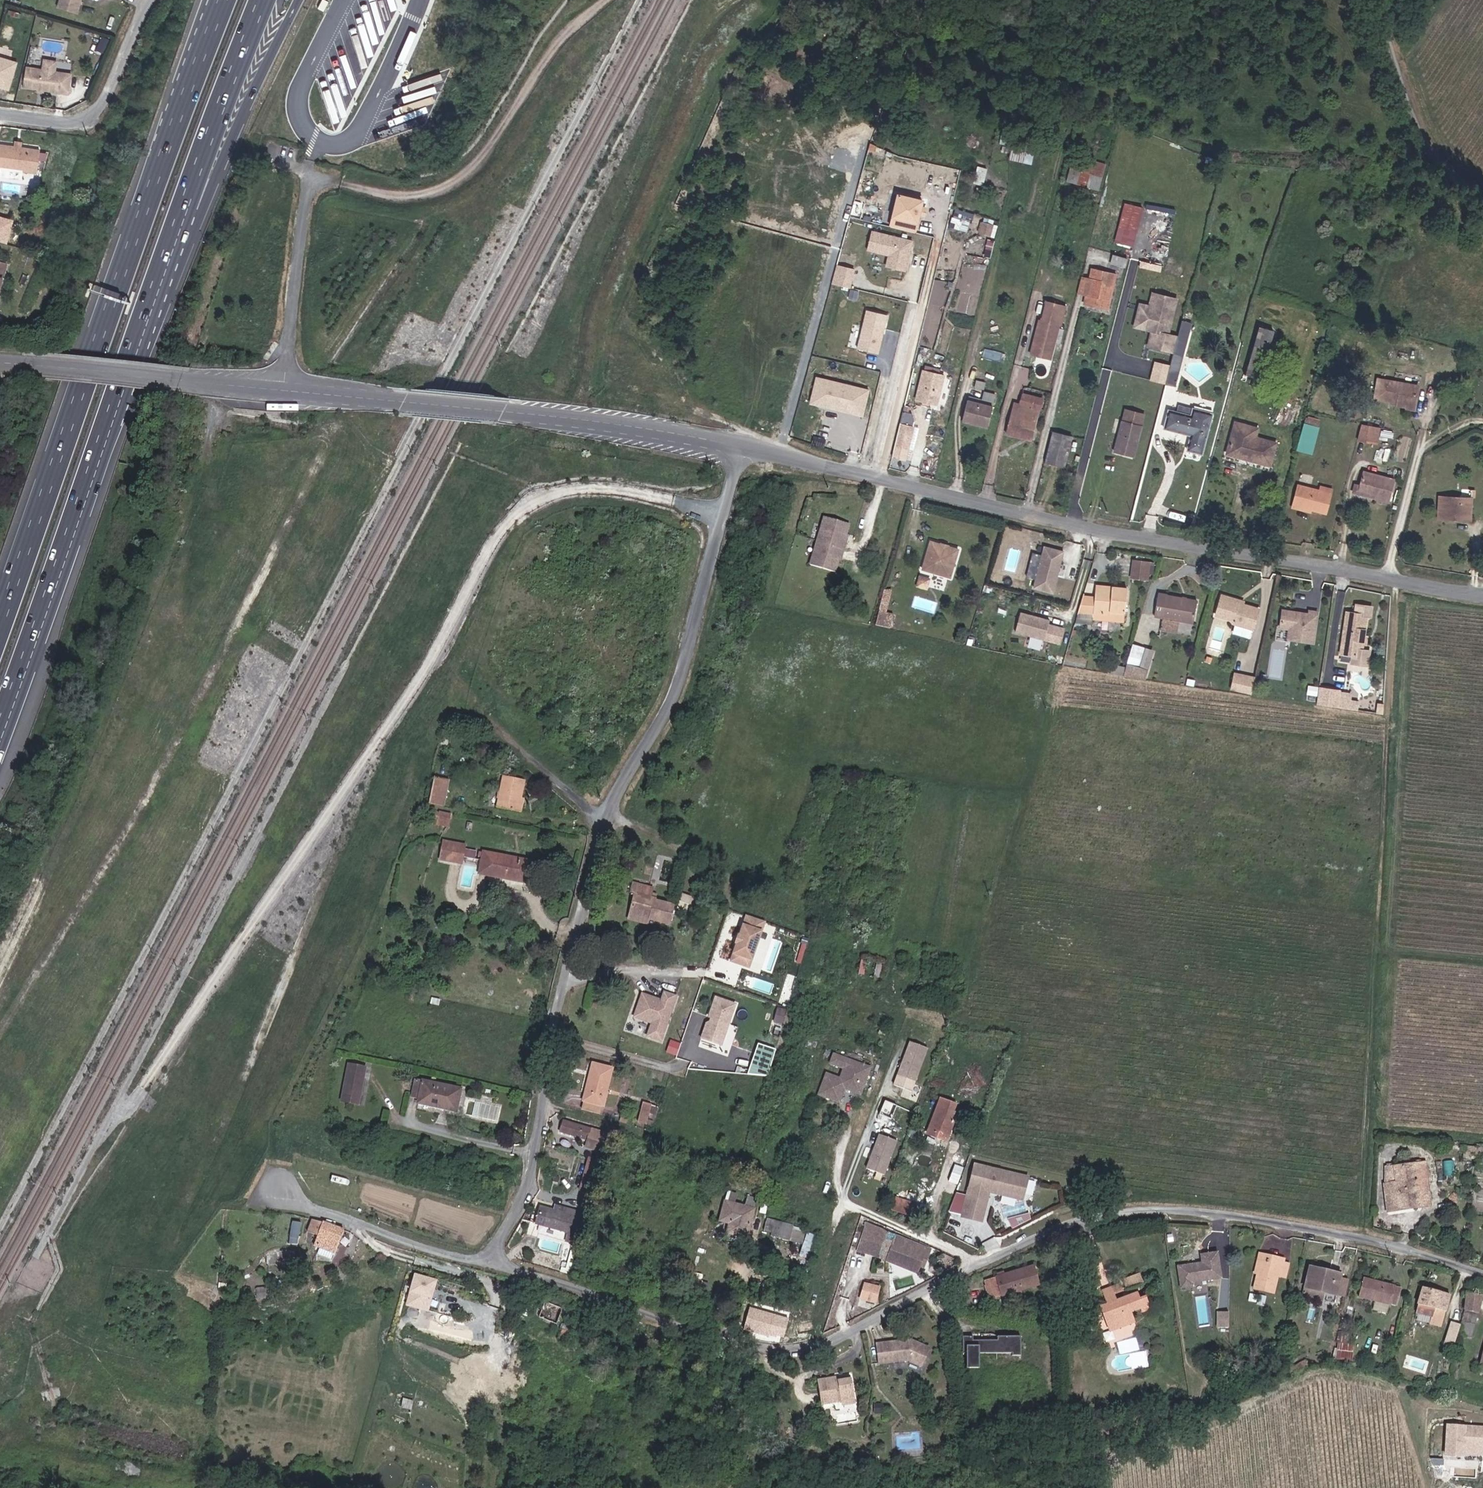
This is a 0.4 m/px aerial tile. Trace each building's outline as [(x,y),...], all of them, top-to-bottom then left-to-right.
[(56,7),(76,13),(80,0),(58,0),(56,7)] [(11,57),(13,49),(0,45),(0,54),(11,57)] [(9,91),(17,65),(0,59),(0,89),(9,91)] [(58,95),(61,76),(26,70),(23,90),(38,92),(44,93),(58,95)] [(0,142),(0,172),(5,172),(6,164),(34,168),(38,148),(0,142)] [(1013,143),(1010,158),(1033,163),(1036,148),(1013,143)] [(1067,181),(1100,190),(1107,164),(1074,155),(1067,181)] [(978,166),(976,182),(986,183),(987,167),(978,166)] [(888,225),(916,230),(921,197),(894,192),(888,225)] [(1125,202),(1122,216),(1140,219),(1143,205),(1125,202)] [(7,244),(14,221),(0,217),(0,242),(7,244)] [(1115,242),(1133,247),(1140,224),(1122,219),(1115,242)] [(981,235),(995,238),(998,226),(983,222),(981,235)] [(998,226),(995,238),(1006,241),(1009,228),(998,226)] [(867,251),(888,253),(886,266),(909,270),(913,236),(870,230),(867,251)] [(851,287),(856,268),(838,263),(833,283),(851,287)] [(1105,308),(1113,274),(1091,269),(1089,278),(1085,294),(1082,302),(1105,308)] [(1085,294),(1089,278),(1080,276),(1076,292),(1085,294)] [(1167,334),(1176,299),(1153,293),(1149,305),(1151,308),(1150,312),(1146,329),(1167,334)] [(1060,323),(1065,305),(1045,300),(1041,319),(1039,318),(1030,352),(1050,358),(1058,322),(1060,323)] [(867,308),(856,347),(880,353),(890,314),(867,308)] [(1180,322),(1164,385),(1175,388),(1191,325),(1180,322)] [(1274,328),(1257,324),(1245,373),(1262,377),(1274,328)] [(865,415),(871,387),(815,375),(809,403),(865,415)] [(919,404),(925,405),(931,377),(925,375),(919,404)] [(931,377),(925,405),(939,408),(945,380),(931,377)] [(1389,406),(1388,410),(1408,414),(1412,390),(1371,382),(1367,402),(1389,406)] [(994,403),(997,393),(986,390),(983,400),(994,403)] [(1041,401),(1021,396),(1015,419),(1009,418),(1004,436),(1031,442),(1041,401)] [(991,407),(966,402),(961,422),(986,429),(991,407)] [(1367,402),(1366,406),(1388,410),(1389,406),(1367,402)] [(1115,451),(1133,456),(1145,411),(1127,407),(1115,451)] [(1202,453),(1211,417),(1192,412),(1190,420),(1168,414),(1164,427),(1192,434),(1188,449),(1202,453)] [(1227,453),(1243,457),(1269,464),(1275,441),(1254,435),(1247,433),(1249,424),(1235,421),(1227,453)] [(1247,433),(1254,435),(1256,426),(1249,424),(1247,433)] [(1300,426),(1293,457),(1307,459),(1314,430),(1300,426)] [(1357,427),(1353,442),(1372,446),(1375,431),(1362,428),(1357,427)] [(904,429),(900,451),(913,454),(917,432),(904,429)] [(1064,478),(1072,447),(1053,443),(1045,473),(1064,478)] [(1371,496),(1370,501),(1385,505),(1391,482),(1361,475),(1358,485),(1357,492),(1371,496)] [(1349,496),(1370,501),(1371,496),(1357,492),(1358,485),(1352,484),(1349,496)] [(1297,488),(1293,505),(1310,509),(1310,511),(1324,515),(1329,496),(1297,488)] [(1452,514),(1465,514),(1466,497),(1434,495),(1433,518),(1452,519),(1452,514)] [(1310,509),(1293,505),(1291,512),(1308,516),(1310,511),(1310,509)] [(844,556),(849,538),(848,538),(852,522),(826,515),(813,564),(838,570),(842,555),(844,556)] [(944,546),(945,544),(933,541),(925,569),(954,577),(962,549),(951,545),(950,548),(944,546)] [(1036,577),(1033,586),(1054,592),(1066,550),(1044,544),(1041,553),(1034,551),(1027,575),(1036,577)] [(1147,575),(1148,558),(1134,558),(1133,575),(1147,575)] [(930,588),(932,578),(923,576),(920,585),(930,588)] [(1097,583),(1095,597),(1094,608),(1123,611),(1125,611),(1127,587),(1097,583)] [(1193,619),(1197,597),(1159,591),(1156,613),(1193,619)] [(1095,597),(1082,596),(1079,607),(1094,608),(1095,597)] [(1251,630),(1256,610),(1238,604),(1239,601),(1221,597),(1215,615),(1232,620),(1235,626),(1251,630)] [(1123,611),(1094,608),(1093,620),(1122,623),(1123,611)] [(876,622),(890,627),(895,614),(881,609),(876,622)] [(1068,624),(1020,610),(1014,631),(1031,636),(1028,645),(1044,649),(1047,639),(1062,644),(1068,624)] [(1311,644),(1316,614),(1306,612),(1306,616),(1281,612),(1278,628),(1287,630),(1285,641),(1311,644)] [(1359,657),(1361,645),(1362,636),(1366,617),(1347,613),(1340,653),(1359,657)] [(1147,680),(1154,647),(1132,642),(1125,675),(1147,680)] [(1235,670),(1231,688),(1249,692),(1253,674),(1235,670)] [(1323,694),(1318,694),(1316,707),(1336,710),(1339,693),(1323,691),(1323,694)] [(1349,712),(1350,705),(1351,694),(1339,693),(1336,710),(1349,712)] [(515,809),(518,796),(521,778),(502,773),(496,806),(515,809)] [(433,779),(428,804),(443,806),(448,782),(433,779)] [(523,797),(518,796),(515,809),(521,811),(523,797)] [(422,823),(436,826),(437,814),(425,811),(422,823)] [(437,814),(436,826),(446,828),(448,816),(437,814)] [(458,852),(463,853),(464,842),(442,838),(439,855),(450,857),(451,853),(458,855),(458,852)] [(466,847),(465,854),(476,857),(477,850),(466,847)] [(529,861),(483,851),(479,872),(525,881),(529,861)] [(630,913),(650,918),(670,924),(675,906),(657,901),(658,897),(650,895),(652,887),(632,882),(629,893),(635,894),(630,913)] [(696,914),(701,898),(682,893),(678,909),(696,914)] [(648,926),(650,918),(630,913),(628,921),(648,926)] [(748,967),(764,919),(743,913),(727,960),(748,967)] [(660,996),(641,991),(633,1017),(650,1022),(646,1036),(663,1041),(678,994),(663,989),(660,996)] [(775,1019),(780,1021),(783,1008),(779,1006),(775,1019)] [(907,1040),(895,1084),(915,1089),(928,1045),(907,1040)] [(749,1072),(769,1076),(775,1046),(755,1042),(749,1072)] [(838,1100),(843,1088),(843,1086),(847,1088),(859,1092),(869,1065),(833,1052),(829,1061),(843,1066),(839,1076),(825,1071),(817,1092),(838,1100)] [(591,1061),(580,1111),(599,1117),(610,1066),(591,1061)] [(360,1069),(343,1065),(336,1100),(354,1103),(360,1069)] [(411,1080),(455,1089),(455,1088),(411,1079),(411,1080)] [(451,1110),(455,1089),(411,1080),(407,1096),(414,1098),(413,1102),(451,1110)] [(940,1132),(938,1138),(945,1141),(956,1113),(952,1111),(955,1104),(938,1097),(926,1127),(940,1132)] [(640,1123),(646,1100),(638,1098),(631,1120),(640,1123)] [(653,1126),(659,1104),(646,1100),(640,1123),(653,1126)] [(591,1146),(599,1148),(604,1133),(558,1119),(555,1129),(583,1138),(581,1146),(590,1149),(591,1146)] [(925,1132),(938,1138),(940,1132),(926,1127),(925,1132)] [(886,1174),(899,1139),(879,1132),(866,1167),(886,1174)] [(596,1159),(585,1156),(576,1189),(586,1192),(596,1159)] [(1390,1212),(1430,1206),(1423,1167),(1421,1165),(1382,1170),(1390,1212)] [(1021,1198),(1025,1180),(972,1167),(960,1219),(979,1224),(985,1199),(980,1197),(981,1193),(985,1193),(985,1191),(993,1193),(994,1192),(1021,1198)] [(1034,1194),(1035,1178),(1027,1177),(1025,1194),(1034,1194)] [(1021,1198),(994,1192),(993,1193),(985,1191),(985,1193),(981,1193),(980,1197),(985,1199),(986,1194),(1020,1202),(1021,1198)] [(749,1206),(720,1198),(714,1218),(723,1221),(721,1231),(741,1236),(749,1206)] [(545,1202),(543,1208),(555,1212),(556,1206),(545,1202)] [(559,1241),(571,1245),(578,1220),(555,1212),(543,1208),(534,1205),(529,1222),(561,1233),(559,1241)] [(904,1220),(887,1214),(883,1225),(899,1231),(904,1220)] [(322,1223),(319,1222),(310,1216),(307,1220),(302,1227),(310,1233),(314,1234),(322,1223)] [(787,1228),(763,1217),(758,1228),(766,1232),(764,1236),(781,1243),(787,1228)] [(292,1220),(290,1242),(299,1242),(301,1221),(292,1220)] [(314,1234),(333,1245),(340,1234),(322,1223),(314,1234)] [(806,1231),(801,1254),(809,1256),(814,1233),(806,1231)] [(333,1245),(314,1234),(310,1233),(307,1243),(313,1245),(327,1254),(331,1249),(333,1245)] [(845,1238),(835,1270),(891,1287),(895,1271),(905,1273),(908,1261),(860,1247),(855,1241),(845,1238)] [(1199,1253),(1201,1260),(1177,1264),(1181,1286),(1224,1277),(1218,1249),(1199,1253)] [(1272,1259),(1271,1265),(1289,1270),(1291,1264),(1272,1259)] [(1092,1262),(1083,1266),(1088,1280),(1098,1275),(1092,1262)] [(1264,1292),(1285,1297),(1289,1278),(1297,1280),(1300,1266),(1291,1264),(1289,1270),(1271,1265),(1264,1292)] [(1032,1268),(1005,1274),(1006,1279),(1026,1274),(1025,1271),(1032,1269),(1032,1268)] [(1333,1296),(1345,1298),(1345,1297),(1348,1282),(1350,1275),(1320,1268),(1312,1298),(1332,1303),(1333,1296)] [(1026,1274),(1006,1279),(1005,1274),(985,1279),(986,1286),(982,1287),(985,1299),(1029,1287),(1037,1286),(1032,1269),(1025,1271),(1026,1274)] [(414,1271),(402,1302),(426,1311),(438,1279),(414,1271)] [(1149,1274),(1113,1289),(1115,1295),(1152,1281),(1149,1274)] [(843,1297),(848,1278),(840,1276),(835,1294),(843,1297)] [(860,1298),(878,1302),(881,1284),(864,1280),(860,1298)] [(1398,1309),(1407,1311),(1412,1290),(1373,1281),(1368,1301),(1382,1305),(1398,1309)] [(1348,1282),(1345,1297),(1351,1298),(1355,1283),(1348,1282)] [(1450,1294),(1424,1288),(1419,1307),(1432,1310),(1428,1327),(1440,1331),(1450,1294)] [(1105,1292),(1110,1305),(1118,1302),(1115,1295),(1113,1289),(1105,1292)] [(1118,1302),(1110,1305),(1102,1308),(1109,1326),(1118,1323),(1120,1330),(1137,1322),(1133,1312),(1145,1307),(1147,1313),(1154,1310),(1146,1290),(1118,1302)] [(842,1301),(843,1297),(835,1294),(830,1309),(847,1315),(850,1304),(842,1301)] [(1466,1295),(1461,1324),(1474,1327),(1480,1298),(1466,1295)] [(1343,1306),(1345,1298),(1333,1296),(1332,1303),(1343,1306)] [(748,1305),(742,1330),(783,1340),(789,1316),(748,1305)] [(1396,1315),(1398,1309),(1382,1305),(1380,1311),(1396,1315)] [(1232,1327),(1232,1310),(1218,1310),(1218,1327),(1232,1327)] [(535,1335),(553,1339),(557,1321),(539,1317),(535,1335)] [(1118,1323),(1109,1326),(1112,1333),(1120,1330),(1118,1323)] [(1022,1353),(1022,1336),(963,1335),(962,1367),(979,1367),(979,1353),(1022,1353)] [(907,1340),(874,1347),(878,1367),(905,1361),(919,1366),(925,1347),(907,1340)] [(847,1377),(831,1379),(832,1386),(847,1384),(847,1377)] [(832,1386),(831,1379),(815,1382),(817,1406),(839,1403),(840,1408),(851,1406),(847,1384),(832,1386)] [(1482,1454),(1482,1424),(1445,1422),(1443,1455),(1463,1456),(1464,1453),(1482,1454)]
